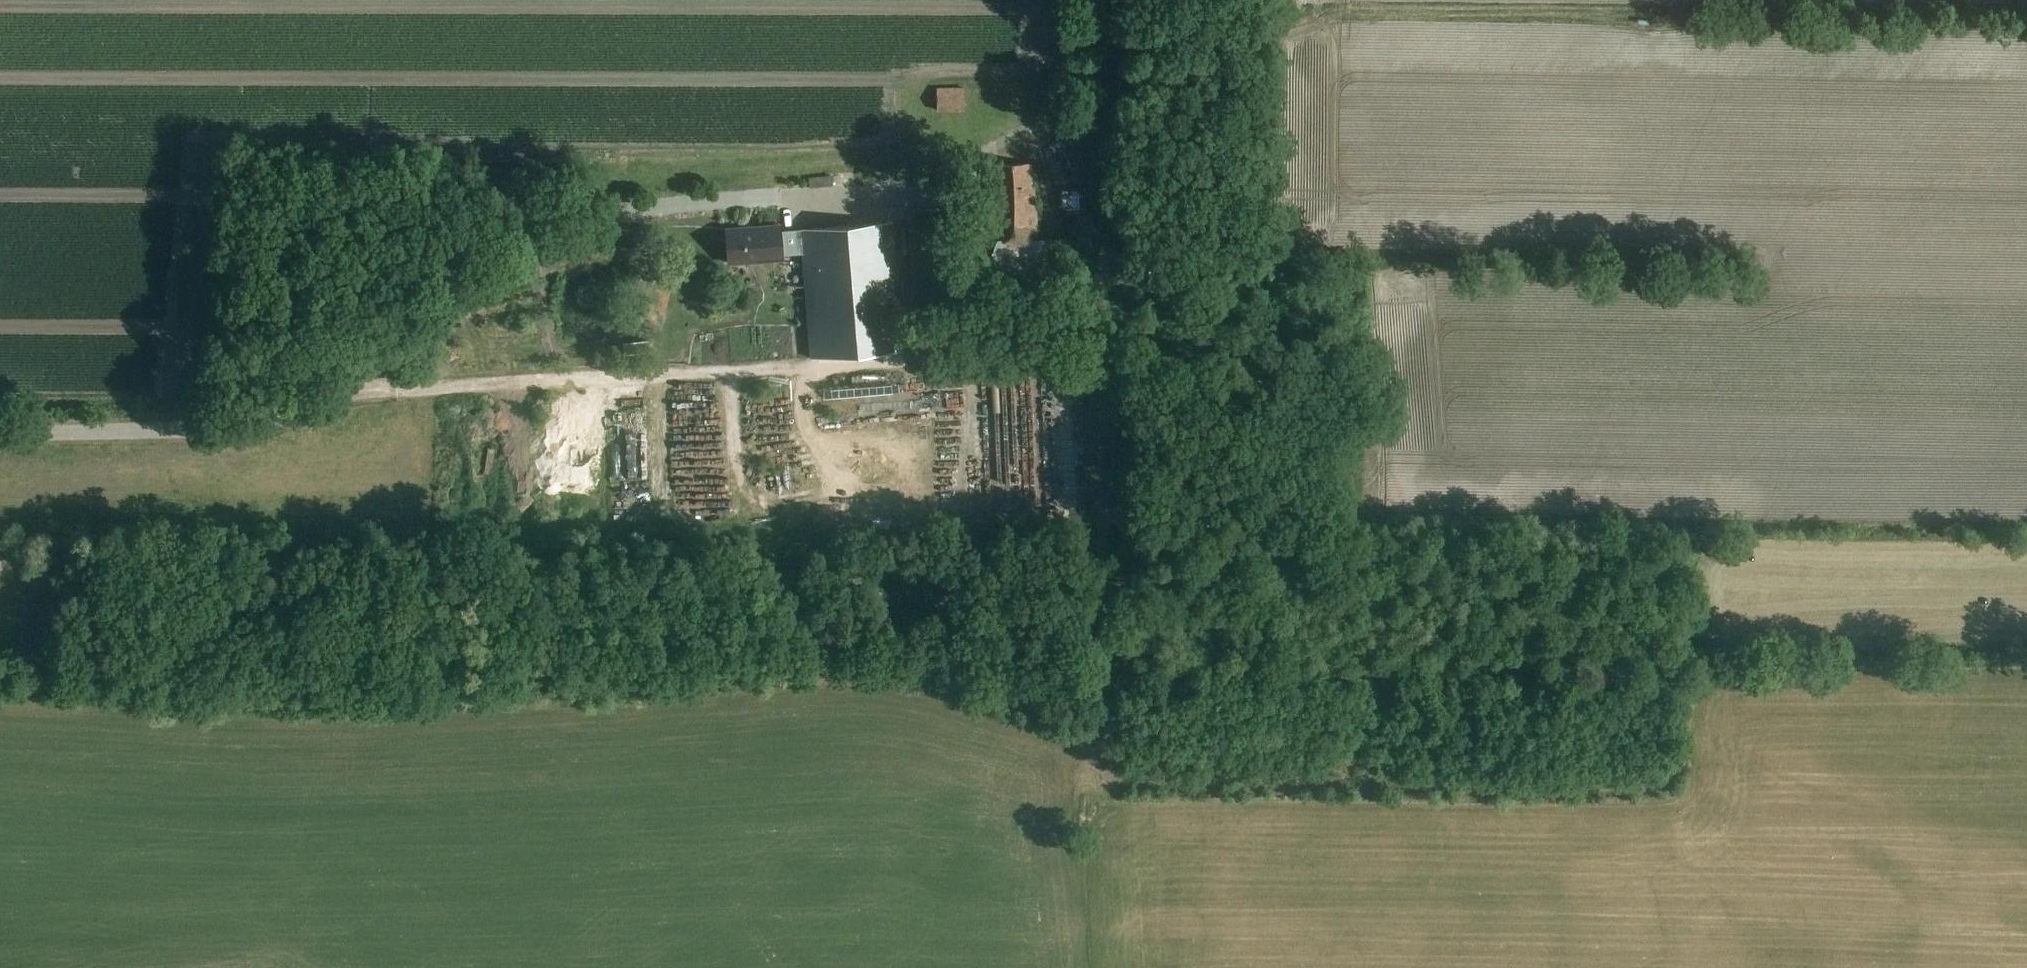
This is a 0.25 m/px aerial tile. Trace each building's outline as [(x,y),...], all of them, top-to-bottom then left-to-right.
[(936,89),(937,110),(966,110),(965,89),(936,89)] [(1003,221),(996,221),(996,240),(1038,239),(1036,187),(1033,187),(1032,163),(997,164),(997,185),(994,185),(995,199),(1002,199),(1003,221)] [(914,305),(953,302),(946,219),(906,223),(914,305)] [(902,351),(892,223),(781,232),(780,225),(726,229),(728,262),(784,258),(784,253),(804,251),(812,358),(902,351)]
